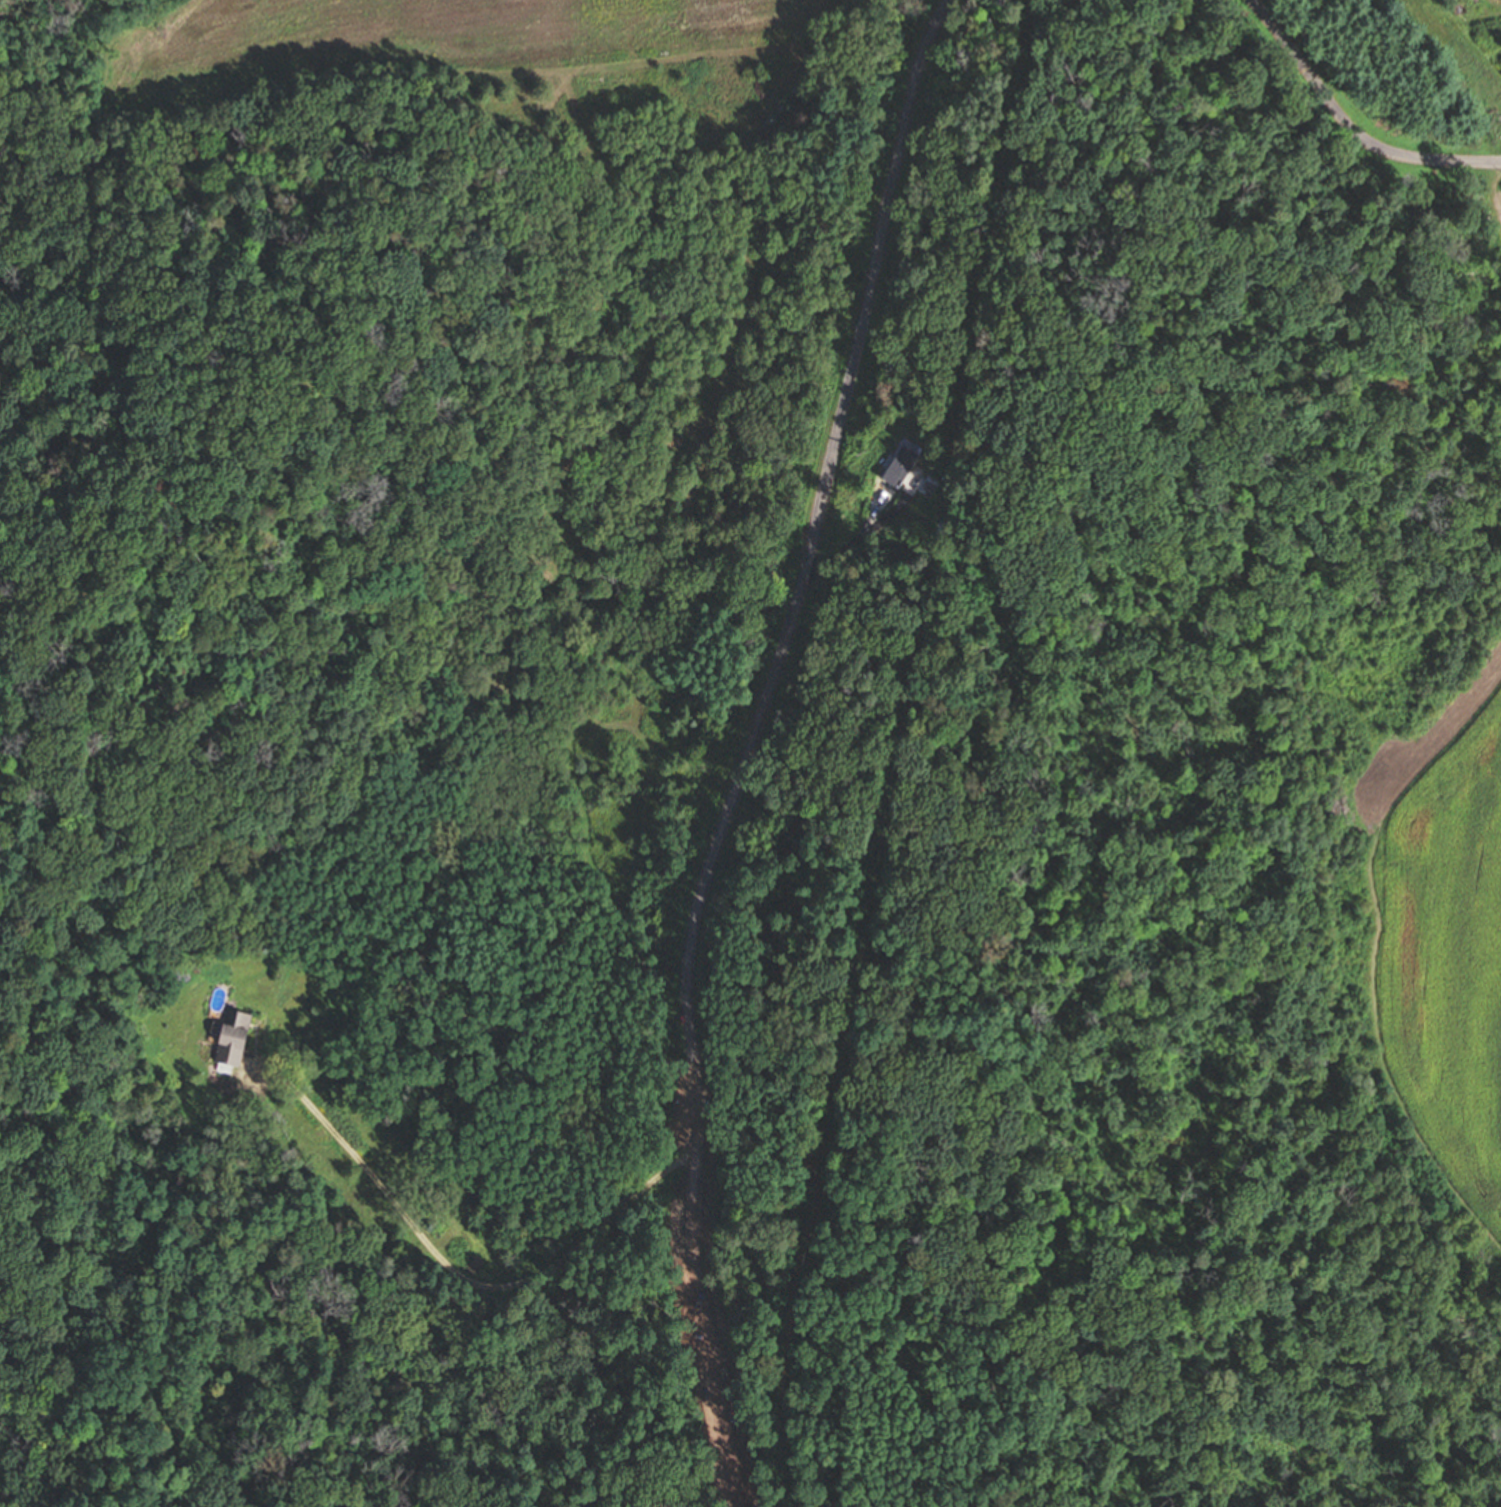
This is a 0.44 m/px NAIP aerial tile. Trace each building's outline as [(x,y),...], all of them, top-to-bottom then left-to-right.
[(880,480),(901,446),(916,456),(895,490),(880,480)] [(942,491),(942,477),(923,477),(923,491),(942,491)] [(252,1014),(241,1067),(215,1061),(220,1035),(211,1033),(214,1020),(229,1023),(232,1009),(252,1014)]
